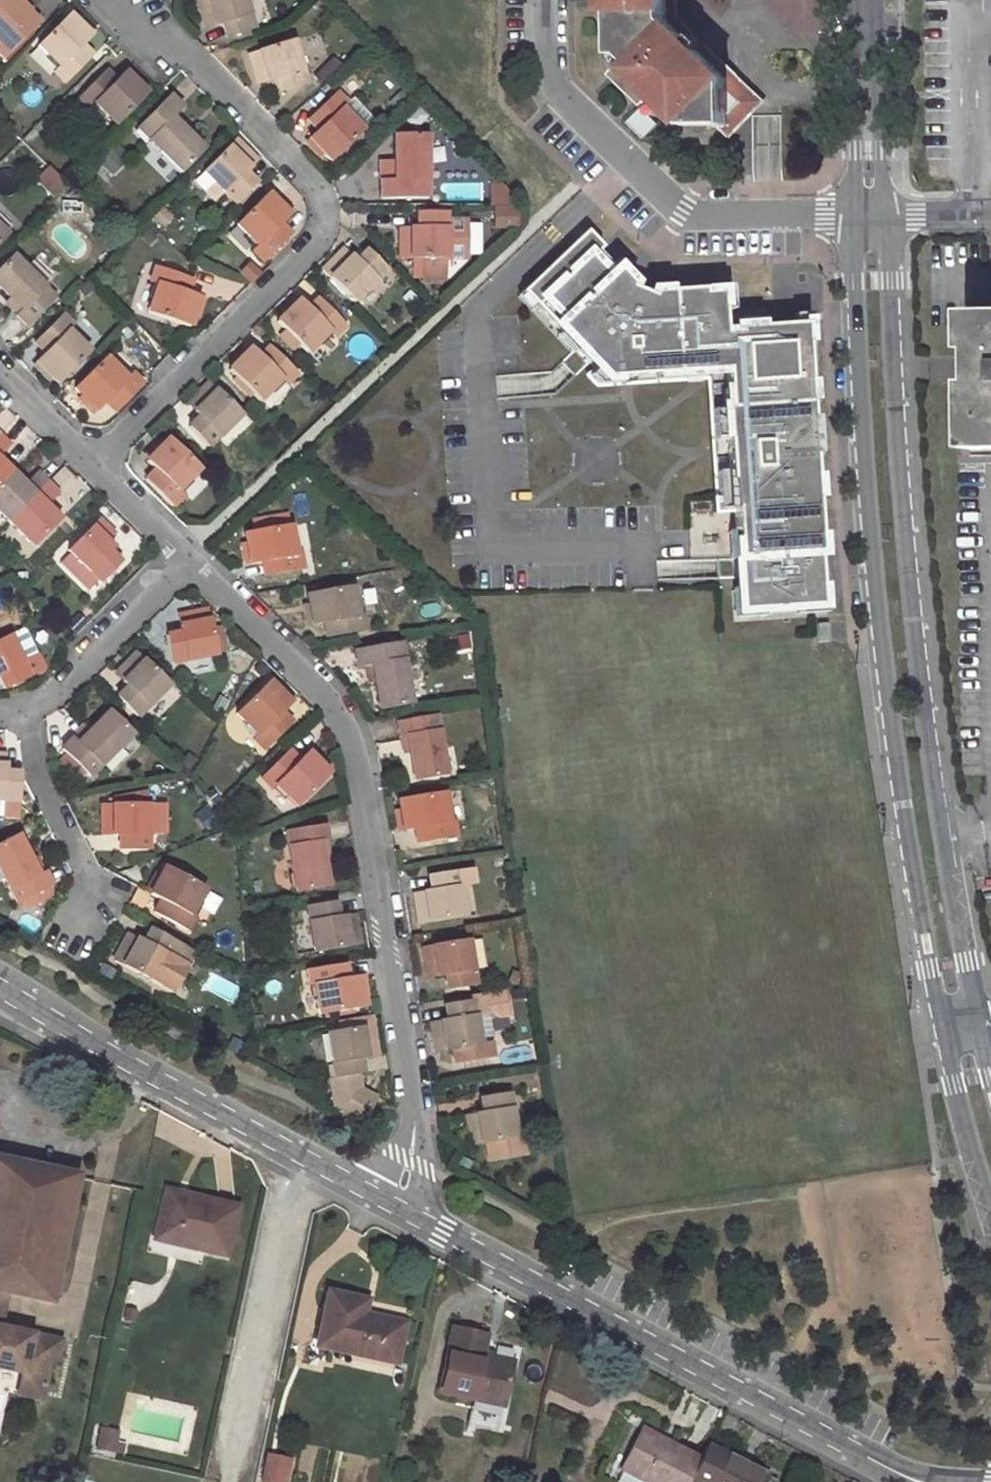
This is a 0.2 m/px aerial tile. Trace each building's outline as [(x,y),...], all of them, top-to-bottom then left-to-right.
[(1,59),(29,31),(19,20),(27,12),(16,0),(0,0),(0,57),(1,59)] [(215,26),(222,24),(226,37),(253,29),(245,0),(198,0),(202,13),(211,11),(215,26)] [(618,0),(609,0),(609,10),(618,10),(618,0)] [(670,0),(618,0),(618,10),(618,54),(626,55),(634,63),(623,75),(639,91),(645,85),(660,100),(683,123),(730,122),(752,99),(670,20),(670,0)] [(215,26),(211,11),(202,13),(207,28),(215,26)] [(69,12),(37,44),(59,66),(55,70),(65,80),(93,53),(83,43),(91,34),(69,12)] [(264,68),(268,81),(275,79),(279,94),(306,86),(292,41),(249,53),(254,70),(264,68)] [(258,84),(268,81),(264,68),(254,70),(258,84)] [(94,102),(115,124),(147,93),(124,71),(116,80),(105,69),(78,97),(88,107),(94,102)] [(660,100),(645,85),(639,91),(654,106),(660,100)] [(308,137),(330,160),(361,131),(340,109),(345,104),(334,93),(307,120),(316,130),(308,137)] [(137,129),(181,173),(204,150),(180,127),(169,116),(175,110),(179,106),(169,96),(137,129)] [(186,121),(175,110),(169,116),(180,127),(186,121)] [(395,136),(395,169),(395,184),(387,184),(382,184),(382,197),(427,197),(426,136),(395,136)] [(203,173),(236,205),(255,185),(245,175),(251,170),(239,159),(246,151),(235,141),(203,173)] [(239,159),(251,170),(258,163),(246,151),(239,159)] [(387,169),(387,184),(395,184),(395,169),(387,169)] [(491,226),(514,225),(512,182),(489,183),(491,226)] [(263,261),(290,235),(279,224),(288,215),(267,195),(235,227),(255,248),(252,251),(263,261)] [(409,229),(409,245),(401,245),(401,260),(446,260),(445,222),(445,214),(418,214),(418,229),(409,229)] [(465,222),(445,222),(446,260),(466,259),(465,222)] [(401,229),(401,245),(409,245),(409,229),(401,229)] [(579,235),(520,287),(599,379),(715,371),(722,451),(727,506),(737,614),(821,608),(803,319),(781,321),(718,325),(715,288),(710,288),(675,290),(633,293),(623,280),(598,256),(579,235)] [(339,266),(350,255),(344,249),(333,260),(339,266)] [(354,302),(387,270),(366,250),(355,260),(350,255),(339,266),(333,260),(323,270),(354,302)] [(21,309),(16,315),(27,325),(54,297),(11,255),(0,266),(0,288),(10,298),(21,309)] [(159,283),(150,313),(189,327),(200,298),(188,294),(193,278),(157,266),(152,281),(159,283)] [(4,304),(16,315),(21,309),(10,298),(4,304)] [(275,322),(307,354),(329,332),(334,337),(345,326),(317,298),(306,309),(298,301),(275,322)] [(968,311),(969,331),(976,331),(976,361),(976,414),(971,414),(970,448),(990,448),(990,310),(968,311)] [(36,362),(59,383),(89,352),(67,331),(73,325),(62,315),(35,343),(46,353),(36,362)] [(260,401),(281,379),(286,384),(297,374),(269,346),(258,356),(250,348),(228,370),(260,401)] [(73,389),(95,410),(104,402),(115,412),(141,384),(130,373),(126,378),(105,357),(73,389)] [(207,446),(240,413),(209,382),(197,394),(203,400),(192,411),(198,417),(188,427),(190,429),(206,446),(207,446)] [(192,411),(203,400),(197,394),(186,405),(192,411)] [(181,438),(197,455),(206,446),(190,429),(181,438)] [(9,445),(0,436),(0,454),(9,445)] [(168,502),(199,470),(168,438),(145,461),(155,471),(145,480),(168,502)] [(10,471),(0,460),(0,481),(10,471)] [(8,523),(47,483),(36,471),(23,484),(10,471),(0,481),(0,515),(8,523)] [(47,483),(8,523),(32,547),(59,519),(45,505),(57,492),(47,483)] [(274,527),(289,524),(287,513),(272,516),(274,527)] [(264,576),(302,569),(300,554),(295,555),(289,524),(274,527),(272,516),(251,520),(253,530),(244,532),(250,563),(261,561),(264,576)] [(96,580),(98,582),(118,562),(108,552),(113,547),(106,541),(102,536),(109,529),(99,519),(67,550),(69,552),(96,580)] [(106,541),(114,533),(109,529),(102,536),(106,541)] [(96,580),(69,552),(59,562),(86,590),(96,580)] [(307,593),(312,624),(324,622),(326,638),(363,632),(361,616),(356,617),(351,586),(307,593)] [(193,621),(178,624),(179,632),(165,635),(170,662),(224,652),(217,615),(209,617),(207,610),(191,612),(193,621)] [(178,624),(193,621),(191,612),(176,615),(178,624)] [(1,689),(43,670),(23,629),(0,640),(0,687),(1,689)] [(369,666),(372,682),(377,709),(409,704),(398,643),(354,650),(357,668),(362,667),(369,666)] [(132,670),(121,681),(127,686),(116,696),(136,717),(169,684),(137,652),(125,664),(132,670)] [(125,664),(114,674),(121,681),(132,670),(125,664)] [(362,667),(365,683),(372,682),(369,666),(362,667)] [(267,682),(235,713),(257,735),(253,739),(264,749),(291,722),(281,713),(290,704),(267,682)] [(90,731),(78,742),(73,737),(62,748),(67,753),(87,772),(90,775),(132,733),(110,711),(90,731)] [(407,753),(412,781),(443,776),(433,716),(395,721),(397,738),(399,738),(404,737),(407,753)] [(84,726),(73,737),(78,742),(90,731),(84,726)] [(276,782),(298,805),(329,774),(306,751),(296,762),(287,752),(261,777),(270,787),(276,782)] [(59,762),(78,780),(87,772),(67,753),(59,762)] [(18,800),(17,772),(1,772),(1,765),(0,765),(0,800),(18,800)] [(443,793),(398,800),(403,831),(415,829),(418,843),(456,836),(454,822),(448,823),(443,793)] [(111,821),(111,836),(118,836),(118,851),(147,850),(146,803),(102,803),(102,821),(111,821)] [(111,836),(111,821),(102,821),(102,835),(111,836)] [(285,832),(295,893),(325,888),(320,858),(318,842),(324,841),(322,826),(285,832)] [(29,861),(15,834),(0,842),(0,873),(16,903),(21,900),(25,909),(48,897),(43,889),(49,886),(42,872),(36,875),(29,861)] [(318,842),(320,858),(327,857),(324,841),(318,842)] [(29,861),(36,875),(42,872),(34,858),(29,861)] [(190,915),(205,886),(164,865),(149,893),(160,899),(153,912),(187,931),(194,917),(190,915)] [(463,916),(457,885),(473,882),(470,868),(428,874),(430,889),(422,890),(425,905),(416,907),(419,923),(463,916)] [(462,886),(465,910),(477,909),(474,884),(462,886)] [(416,907),(425,905),(422,890),(413,891),(416,907)] [(307,907),(315,952),(357,946),(354,928),(345,930),(343,916),(336,917),(333,902),(307,907)] [(345,930),(354,928),(352,914),(343,916),(345,930)] [(111,961),(152,982),(169,991),(191,951),(148,928),(140,942),(135,938),(127,953),(118,948),(111,961)] [(127,953),(135,938),(126,934),(118,948),(127,953)] [(434,961),(437,977),(444,977),(446,989),(474,984),(466,936),(422,943),(425,962),(434,961)] [(437,977),(434,961),(425,962),(428,979),(437,977)] [(314,986),(319,1015),(363,1008),(358,977),(346,978),(343,964),(305,970),(308,987),(314,986)] [(453,1061),(490,1056),(487,1042),(492,1034),(489,1017),(506,1014),(502,989),(471,995),(472,1000),(445,1005),(447,1018),(439,1019),(442,1035),(432,1036),(434,1050),(451,1048),(453,1061)] [(442,1035),(439,1019),(430,1021),(432,1036),(442,1035)] [(378,1056),(373,1025),(328,1033),(335,1078),(358,1074),(363,1073),(361,1059),(378,1056)] [(335,1078),(331,1079),(333,1093),(361,1089),(358,1074),(335,1078)] [(333,1093),(337,1107),(364,1122),(374,1101),(376,1096),(361,1089),(333,1093)] [(469,1130),(471,1145),(473,1145),(476,1163),(518,1157),(507,1092),(479,1096),(482,1113),(474,1114),(476,1129),(469,1130)] [(476,1129),(474,1114),(466,1116),(469,1130),(476,1129)] [(0,1163),(0,1294),(42,1303),(69,1176),(0,1163)] [(196,1209),(198,1199),(165,1193),(163,1202),(196,1209)] [(225,1256),(236,1208),(198,1199),(196,1209),(163,1202),(156,1239),(225,1256)] [(394,1362),(402,1322),(371,1315),(370,1323),(354,1320),(358,1300),(329,1294),(318,1346),(394,1362)] [(370,1323),(371,1315),(364,1314),(367,1301),(358,1300),(354,1320),(370,1323)] [(482,1355),(486,1334),(452,1328),(438,1392),(474,1400),(469,1426),(503,1432),(508,1407),(503,1406),(511,1361),(482,1355)] [(17,1382),(16,1387),(40,1392),(46,1367),(52,1368),(57,1346),(0,1334),(0,1379),(17,1382)] [(37,1410),(40,1392),(16,1387),(12,1404),(37,1410)] [(120,1430),(100,1425),(95,1447),(124,1453),(126,1443),(118,1442),(120,1430)] [(620,1470),(614,1481),(687,1481),(688,1481),(699,1460),(641,1431),(620,1470)] [(775,1481),(706,1447),(699,1460),(688,1481),(691,1481),(775,1481)] [(267,1451),(261,1481),(290,1481),(295,1457),(267,1451)]
